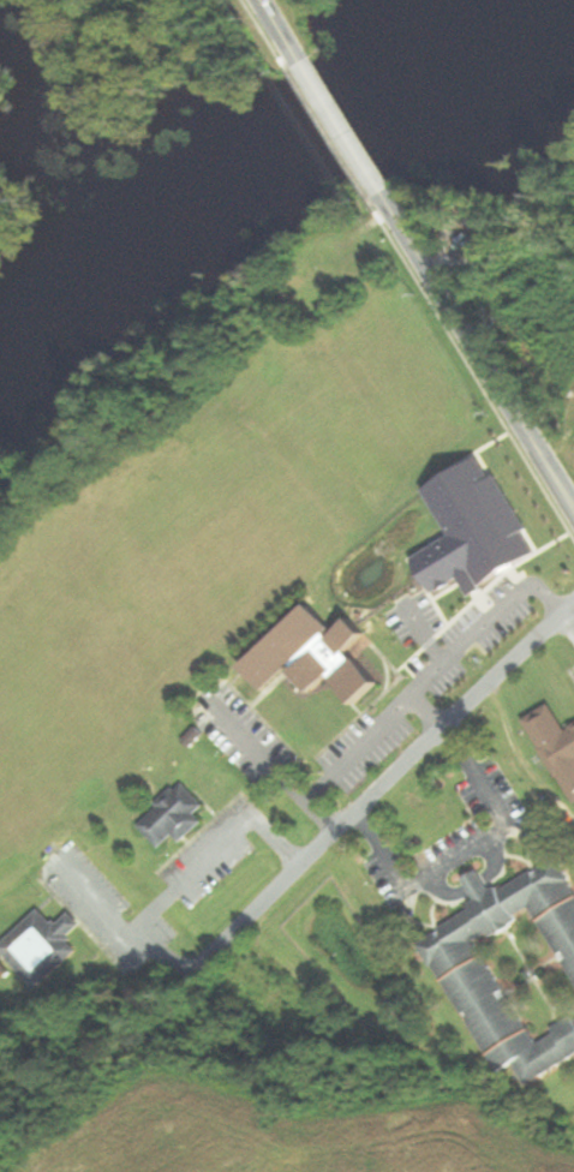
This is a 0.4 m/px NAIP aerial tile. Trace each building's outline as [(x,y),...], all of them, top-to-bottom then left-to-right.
[(382,686),(352,652),(369,637),(354,620),(338,634),(314,607),(246,668),(267,691),(292,669),(314,694),(333,678),(359,707),(382,686)] [(554,706),(528,719),(573,806),(573,727),(567,731),(554,706)] [(205,823),(198,815),(207,807),(185,783),(139,825),(162,850),(177,836),(184,844),(205,823)] [(561,859),(495,895),(482,871),(466,880),(482,908),(423,940),(498,1075),(517,1064),(527,1083),(573,1057),(573,883),(561,859)] [(1,947),(39,989),(82,950),(70,938),(85,925),(73,913),(58,926),(43,909),(1,947)]
